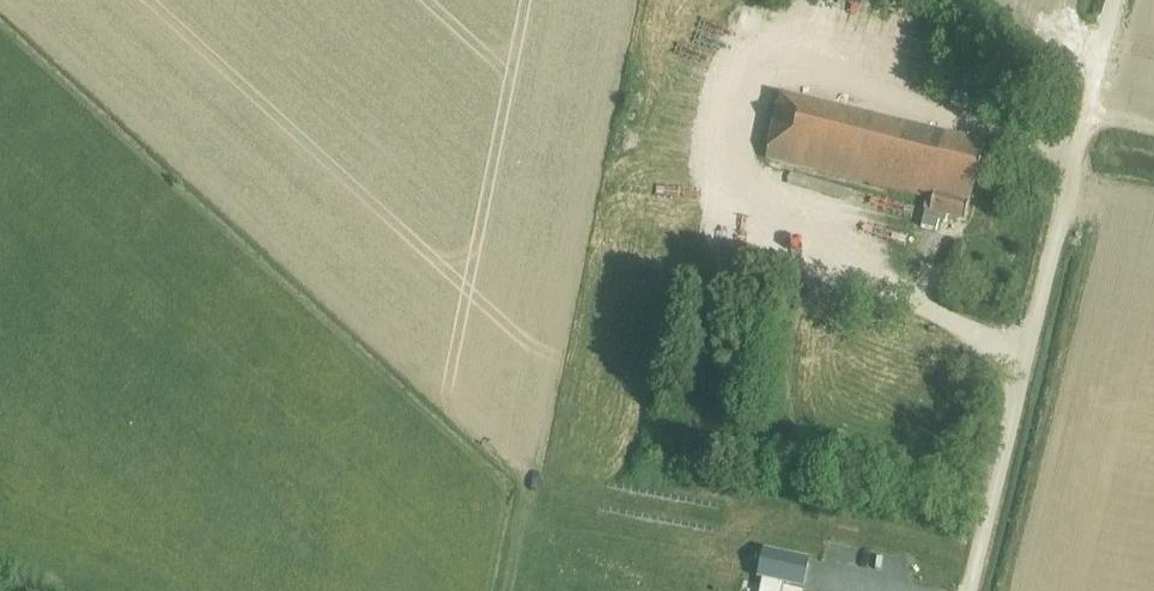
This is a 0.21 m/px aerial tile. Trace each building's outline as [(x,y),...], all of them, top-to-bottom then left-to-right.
[(922,211),(925,212),(921,228),(936,231),(938,222),(945,224),(947,216),(965,220),(983,145),(781,97),(766,159),(926,196),(922,211)] [(653,211),(657,199),(638,193),(634,205),(653,211)] [(784,585),(803,589),(810,561),(763,551),(757,579),(762,580),(760,590),(783,590),(784,585)]
